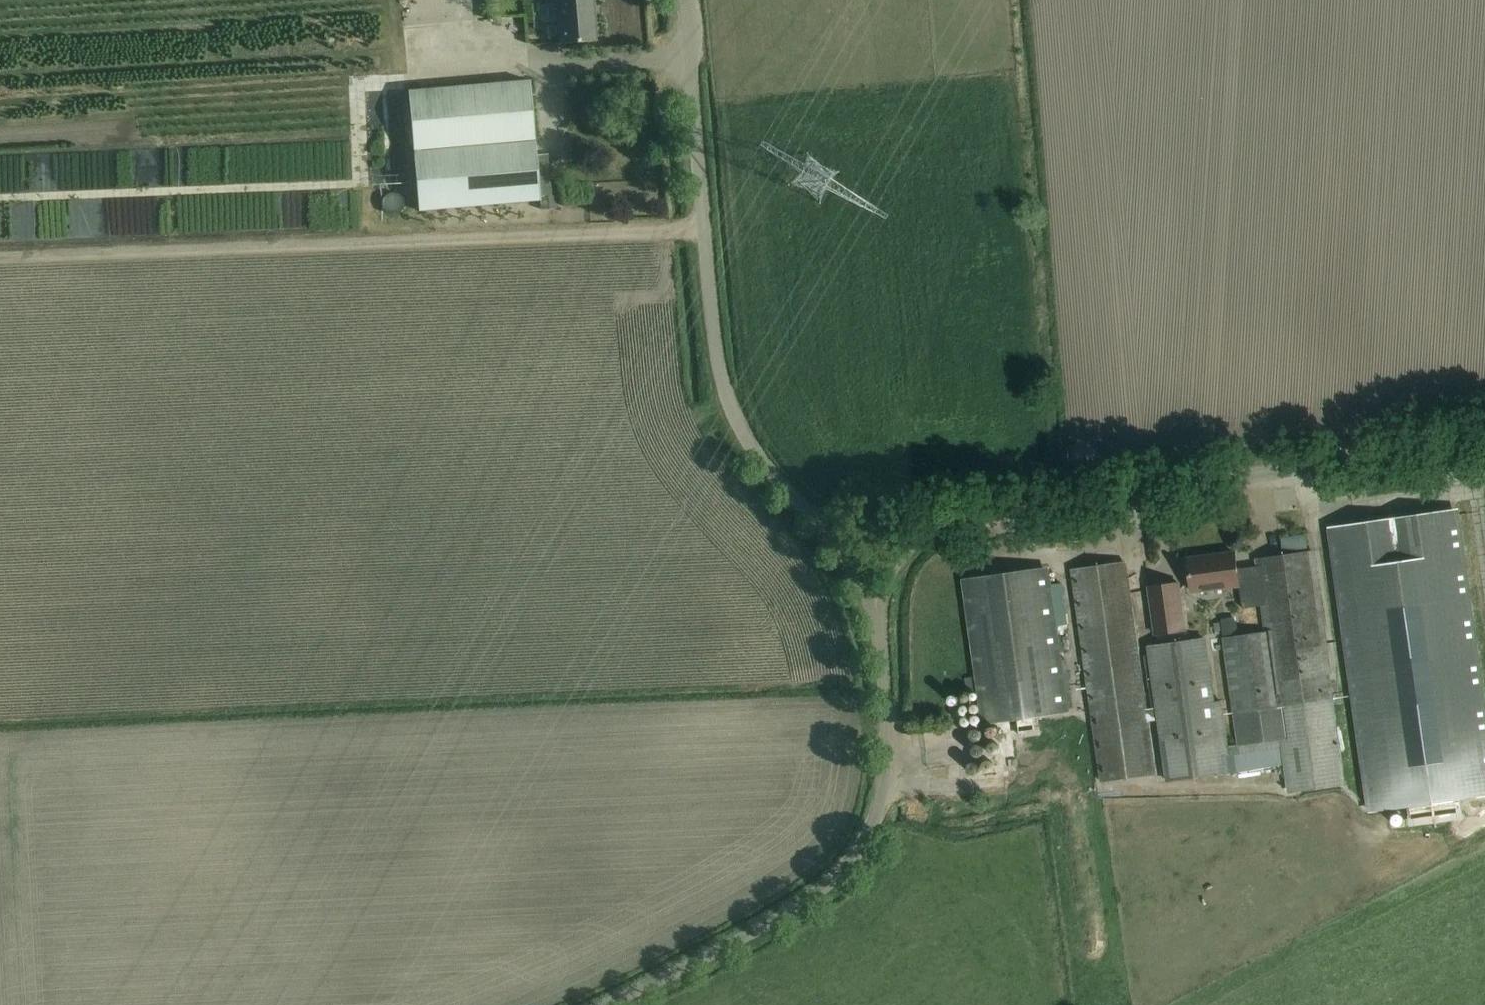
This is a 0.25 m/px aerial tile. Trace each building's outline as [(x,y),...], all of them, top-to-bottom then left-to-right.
[(593,0),(557,0),(561,44),(597,41),(593,0)] [(531,80),(511,82),(410,90),(420,211),(541,200),(537,156),(531,80)] [(537,156),(541,200),(542,208),(557,207),(556,196),(552,196),(549,155),(537,156)] [(393,217),(410,217),(409,182),(392,182),(393,217)] [(1368,809),(1484,793),(1484,686),(1460,504),(1327,522),(1368,809)] [(1356,889),(1309,548),(1254,553),(1256,565),(1236,568),(1238,584),(1238,609),(1260,606),(1262,627),(1238,631),(1236,614),(1220,615),(1220,620),(1211,620),(1212,633),(1218,631),(1234,746),(1228,747),(1221,701),(1214,701),(1204,637),(1145,646),(1184,948),(1258,937),(1229,772),(1237,772),(1256,906),(1303,902),(1300,894),(1356,889)] [(1238,584),(1236,568),(1234,552),(1187,559),(1191,591),(1238,584)] [(1174,937),(1123,560),(1071,569),(1071,577),(1064,577),(1077,664),(1067,666),(1068,683),(1071,683),(1080,681),(1082,705),(1089,705),(1122,945),(1174,937)] [(1067,711),(1051,591),(1048,572),(963,583),(982,723),(1067,711)] [(1178,582),(1148,586),(1155,634),(1184,630),(1178,582)]
